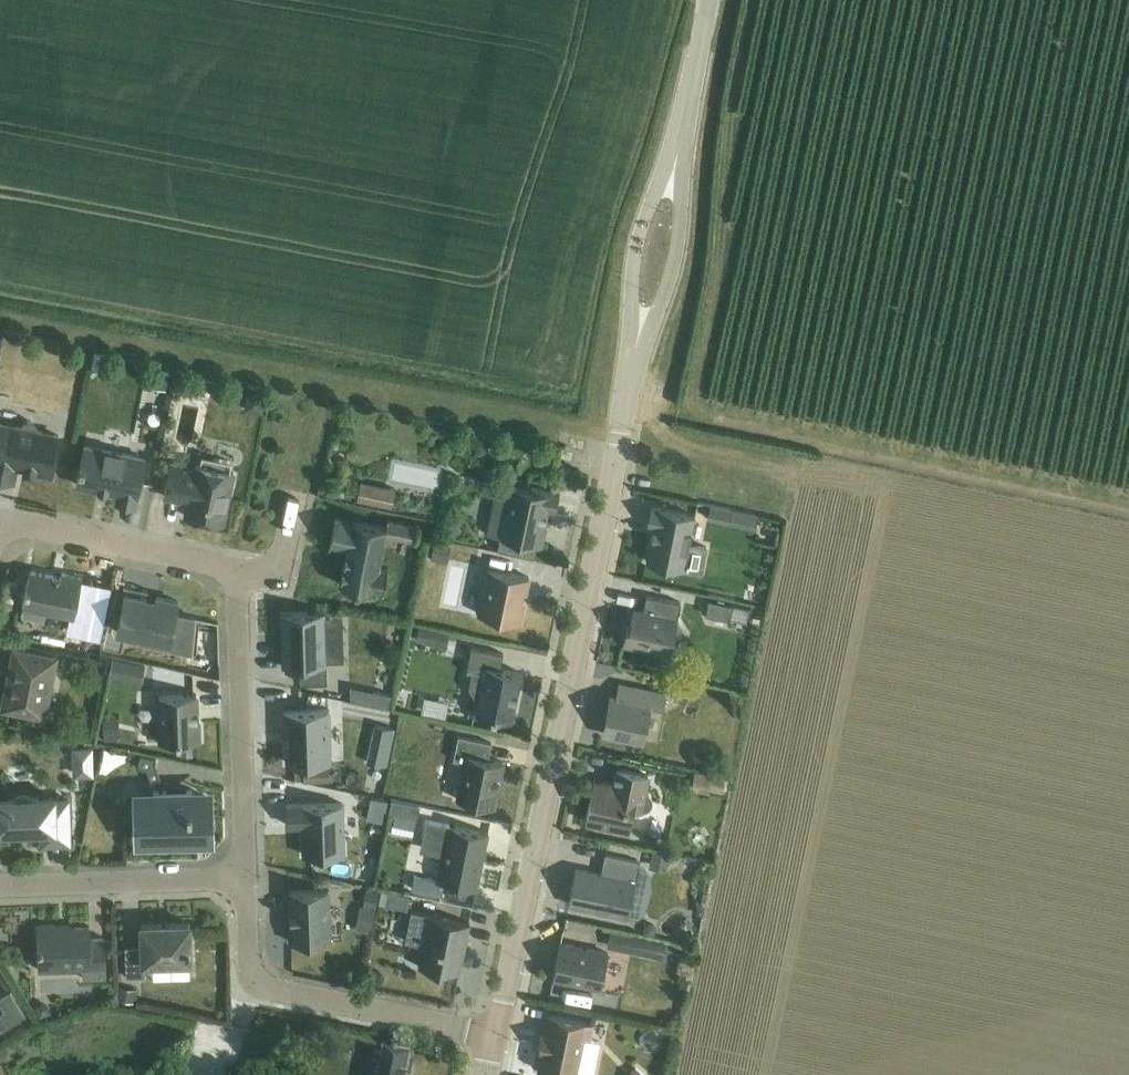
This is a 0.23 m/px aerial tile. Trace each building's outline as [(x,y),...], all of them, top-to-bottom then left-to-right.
[(149,384),(166,388),(170,372),(152,368),(149,384)] [(182,374),(179,388),(192,391),(195,377),(182,374)] [(0,423),(0,477),(12,480),(16,464),(24,466),(23,471),(34,473),(35,470),(50,474),(58,435),(37,431),(36,425),(32,421),(27,420),(22,422),(18,427),(0,423)] [(144,457),(84,445),(76,484),(118,492),(116,501),(135,505),(144,457)] [(185,515),(222,523),(233,472),(228,471),(230,461),(202,455),(200,465),(195,464),(194,471),(186,469),(187,465),(170,462),(164,495),(188,500),(185,515)] [(384,455),(379,473),(428,485),(432,467),(384,455)] [(393,497),(395,489),(360,481),(358,490),(357,499),(374,502),(391,506),(393,497)] [(500,536),(497,550),(534,557),(537,544),(539,545),(540,541),(543,539),(544,532),(542,529),(543,526),(544,526),(548,508),(555,510),(559,491),(531,485),(530,488),(511,484),(500,536)] [(651,505),(647,524),(653,525),(646,561),(684,569),(701,572),(706,546),(689,542),(695,514),(651,505)] [(710,505),(708,517),(730,521),(732,510),(710,505)] [(387,519),(386,526),(335,515),(329,545),(346,549),(339,583),(374,591),(374,589),(383,591),(388,567),(379,566),(386,534),(415,540),(418,525),(387,519)] [(445,524),(453,537),(463,529),(455,517),(445,524)] [(446,559),(449,542),(435,539),(431,556),(446,559)] [(529,576),(488,568),(486,576),(482,576),(479,591),(482,592),(478,613),(519,622),(523,603),(520,602),(522,592),(525,592),(529,576)] [(44,609),(74,616),(82,577),(61,572),(60,577),(29,570),(22,605),(24,605),(24,609),(23,614),(42,617),(43,612),(44,613),(44,609)] [(177,600),(156,596),(155,601),(146,599),(146,597),(125,593),(116,631),(155,639),(154,644),(191,651),(194,617),(175,613),(177,600)] [(677,619),(680,602),(646,594),(643,610),(633,608),(629,626),(626,625),(622,643),(670,653),(674,635),(683,629),(677,619)] [(732,606),(709,601),(705,614),(729,620),(748,623),(750,610),(732,606)] [(324,611),(280,612),(281,633),(283,633),(284,659),(281,659),(282,665),(299,665),(300,682),(327,682),(324,611)] [(449,635),(419,628),(416,642),(447,649),(449,635)] [(89,629),(85,647),(97,650),(101,632),(89,629)] [(503,653),(471,646),(466,671),(471,672),(468,687),(474,697),(471,712),(511,720),(521,672),(500,668),(503,653)] [(56,657),(13,648),(1,709),(44,717),(44,716),(39,715),(42,698),(48,700),(56,657)] [(87,655),(84,669),(95,671),(97,657),(87,655)] [(111,660),(107,678),(124,682),(128,663),(111,660)] [(665,692),(639,687),(636,700),(611,695),(603,733),(641,740),(649,704),(662,706),(665,692)] [(373,691),(371,704),(387,707),(390,694),(373,691)] [(158,695),(160,741),(197,740),(197,719),(195,719),(195,710),(194,710),(194,693),(158,695)] [(414,693),(409,708),(436,715),(440,700),(414,693)] [(287,763),(330,761),(328,708),(283,709),(284,732),(289,732),(289,741),(286,741),(287,763)] [(103,715),(103,737),(118,737),(118,715),(103,715)] [(373,725),(365,761),(385,766),(393,729),(373,725)] [(488,758),(491,742),(458,735),(453,759),(464,761),(456,798),(494,806),(503,761),(488,758)] [(71,748),(72,778),(93,777),(92,747),(71,748)] [(140,755),(138,768),(147,769),(150,778),(159,775),(155,764),(156,759),(140,755)] [(304,779),(330,778),(330,763),(303,764),(304,779)] [(645,791),(644,790),(647,773),(616,767),(613,784),(601,781),(598,792),(591,791),(585,819),(629,828),(633,808),(641,810),(643,810),(645,809),(647,809),(648,808),(649,807),(651,805),(651,804),(652,802),(652,800),(652,798),(652,797),(651,795),(650,794),(649,792),(647,791),(645,791)] [(694,773),(690,790),(709,795),(709,791),(722,794),(725,780),(712,777),(694,773)] [(193,833),(211,832),(210,798),(192,798),(192,789),(153,790),(153,799),(135,800),(136,834),(154,834),(154,839),(194,838),(193,833)] [(42,829),(42,843),(69,842),(68,799),(54,799),(54,796),(0,798),(0,830),(42,829)] [(387,801),(370,798),(366,820),(383,823),(387,801)] [(304,834),(302,834),(303,855),(343,854),(341,803),(286,804),(286,824),(304,824),(304,834)] [(413,874),(411,887),(441,894),(444,881),(477,888),(480,873),(476,866),(478,856),(483,857),(488,832),(444,823),(425,819),(420,846),(438,850),(442,851),(436,879),(413,874)] [(665,865),(668,853),(651,849),(648,862),(665,865)] [(601,874),(575,868),(568,903),(628,916),(639,861),(605,853),(601,874)] [(381,887),(368,885),(364,904),(377,907),(378,904),(381,891),(381,887)] [(289,890),(290,941),(329,940),(327,889),(289,890)] [(381,891),(378,904),(405,909),(408,896),(381,891)] [(360,905),(355,927),(368,930),(373,909),(360,905)] [(460,971),(470,922),(411,910),(404,941),(422,945),(418,966),(438,970),(439,967),(460,971)] [(643,923),(642,928),(645,932),(650,932),(654,930),(654,925),(652,921),(647,920),(643,923)] [(126,976),(144,975),(144,962),(190,960),(189,923),(141,924),(142,945),(125,946),(126,976)] [(83,978),(106,977),(104,938),(90,938),(89,926),(56,927),(54,924),(42,924),(40,927),(37,927),(39,970),(83,968),(83,978)] [(607,952),(560,942),(553,977),(600,987),(607,952)] [(119,984),(117,997),(136,1001),(139,988),(119,984)] [(0,996),(0,1002),(12,1022),(24,1014),(10,990),(0,996)] [(38,1017),(50,1013),(46,1002),(35,1006),(38,1017)] [(538,1048),(542,1049),(538,1069),(542,1070),(545,1074),(547,1074),(554,1074),(556,1073),(564,1074),(575,1074),(580,1074),(594,1074),(600,1043),(588,1041),(589,1038),(592,1022),(549,1013),(545,1033),(541,1033),(538,1048)] [(412,1064),(409,1064),(410,1061),(384,1056),(380,1074),(410,1074),(412,1064)] [(633,1064),(624,1074),(645,1074),(633,1064)]
